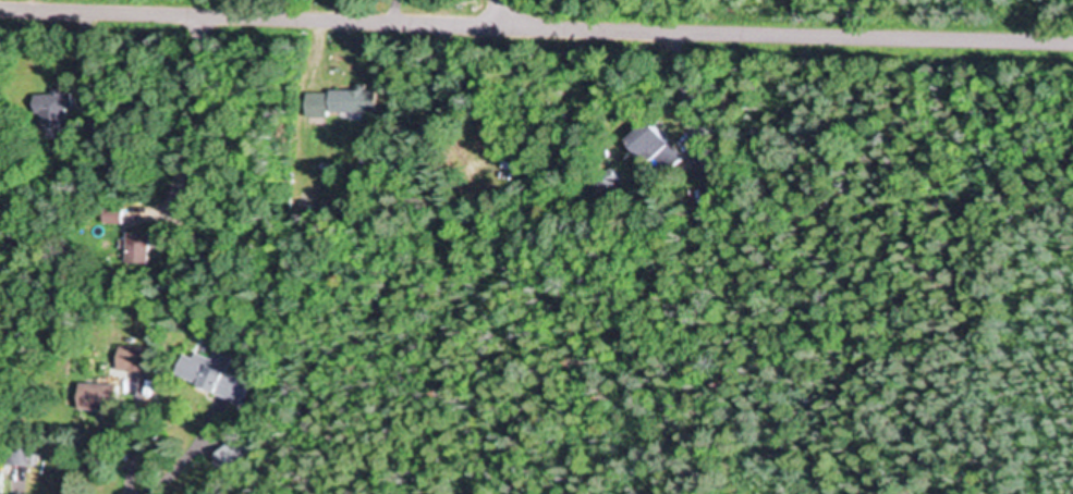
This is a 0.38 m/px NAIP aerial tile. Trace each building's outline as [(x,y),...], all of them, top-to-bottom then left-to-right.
[(371,94),(302,94),(302,118),(371,118),(371,94)] [(34,95),(34,146),(67,146),(67,95),(34,95)] [(624,140),(658,183),(682,164),(649,120),(624,140)] [(102,225),(119,225),(119,213),(102,213),(102,225)] [(125,269),(147,269),(147,236),(125,236),(125,269)] [(171,381),(247,407),(254,385),(227,376),(233,358),(214,352),(211,361),(193,355),(191,360),(179,356),(171,381)] [(140,370),(138,353),(126,354),(127,360),(117,361),(119,372),(140,370)] [(116,386),(76,386),(76,412),(116,412),(116,386)]
